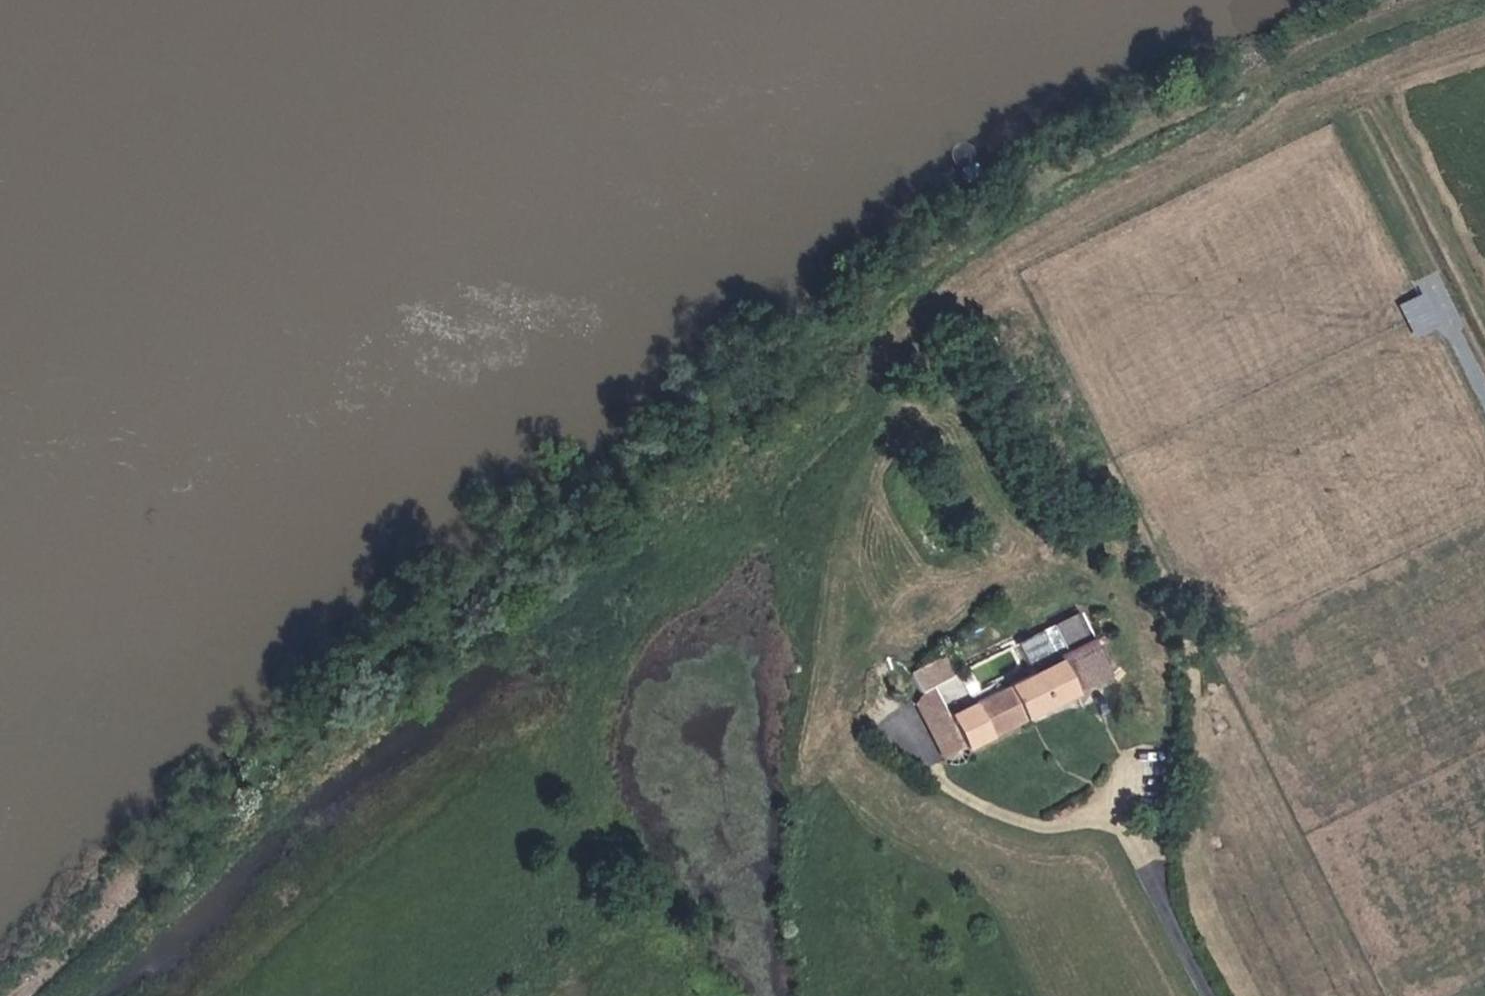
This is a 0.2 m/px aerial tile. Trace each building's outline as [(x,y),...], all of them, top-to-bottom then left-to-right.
[(1071,563),(1022,590),(1039,620),(987,647),(950,667),(968,701),(986,691),(1005,682),(1013,677),(1104,626),(1071,563)] [(953,709),(968,701),(950,667),(987,647),(974,623),(921,651),(953,709)] [(1097,642),(1066,656),(1080,687),(1111,674),(1097,642)] [(965,747),(1077,693),(1060,657),(948,712),(965,747)] [(923,730),(906,728),(905,743),(922,744),(923,730)]
